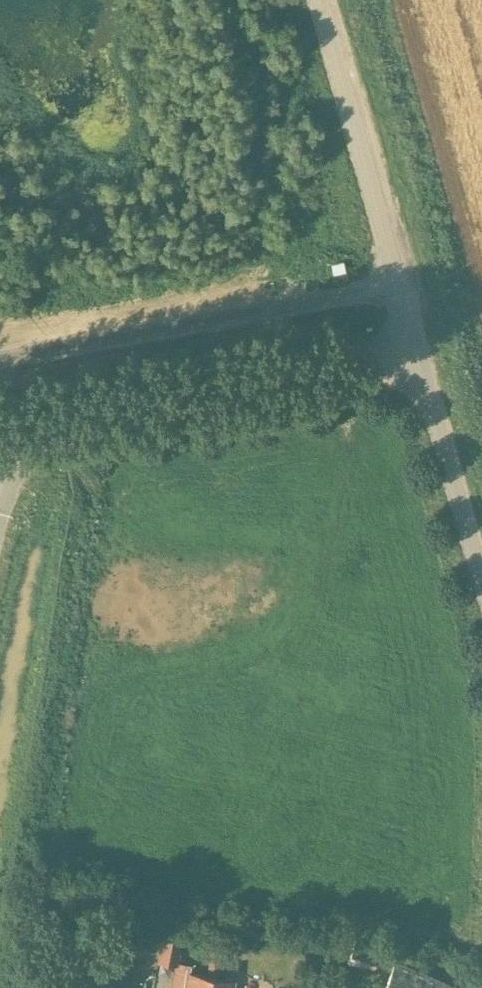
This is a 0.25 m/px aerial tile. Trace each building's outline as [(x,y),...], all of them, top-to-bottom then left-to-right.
[(217,950),(211,949),(207,975),(191,973),(192,964),(179,961),(183,938),(162,934),(157,960),(175,964),(170,987),(174,987),(210,987),(217,950)] [(372,971),(379,950),(356,942),(353,949),(348,962),(372,971)] [(210,987),(232,987),(233,980),(217,977),(222,951),(217,950),(210,987)] [(456,986),(438,978),(399,961),(387,987),(455,987),(456,986)] [(356,979),(332,971),(326,987),(353,987),(356,979)]
